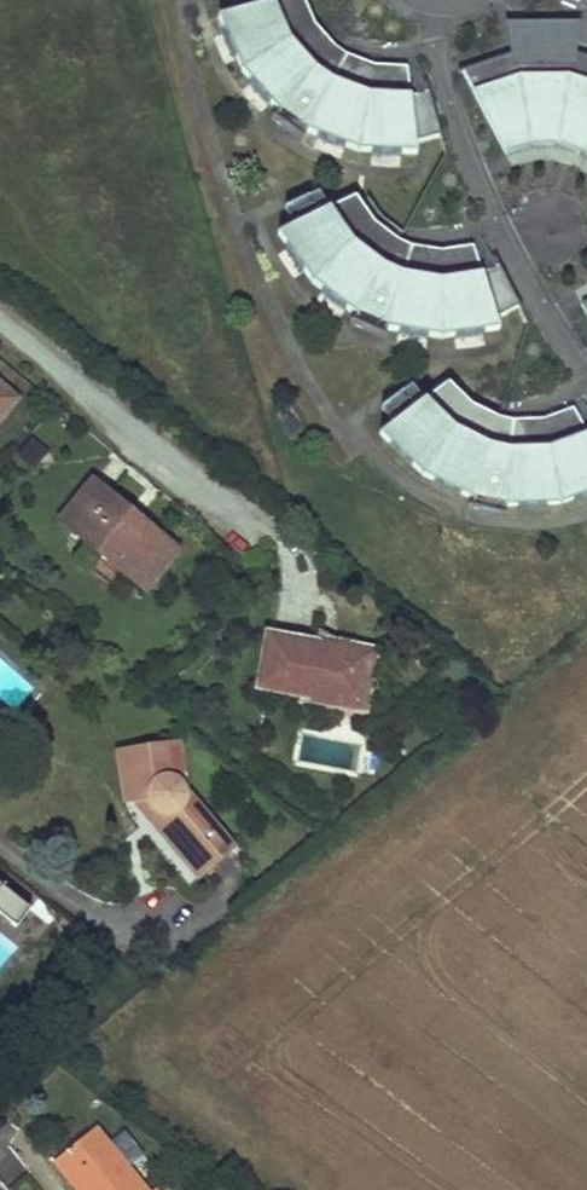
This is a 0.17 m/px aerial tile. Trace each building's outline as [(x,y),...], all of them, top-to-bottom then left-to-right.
[(305,0),(292,0),(272,4),(270,0),(230,0),(233,12),(217,17),(239,71),(275,112),(305,131),(355,150),(416,154),(416,142),(441,136),(429,93),(410,97),(407,68),(373,66),(346,55),(337,50),(315,26),(305,0)] [(462,72),(506,154),(531,145),(557,145),(584,153),(586,156),(586,58),(576,54),(580,23),(506,23),(509,56),(462,72)] [(373,223),(356,197),(326,209),(316,192),(282,206),(289,224),(274,232),(306,280),(349,315),(382,328),(435,337),(495,330),(493,319),(516,308),(497,268),(479,276),(470,248),(437,252),(408,246),(398,242),(373,223)] [(0,381),(0,421),(20,398),(0,381)] [(449,384),(423,403),(409,388),(379,408),(389,425),(376,435),(417,476),(466,501),(501,508),(554,506),(586,496),(586,436),(585,437),(571,412),(539,422),(510,422),(500,420),(471,407),(449,384)] [(9,462),(25,478),(49,453),(34,437),(9,462)] [(122,503),(94,480),(61,521),(146,590),(179,548),(157,531),(153,536),(118,508),(122,503)] [(157,531),(122,503),(118,508),(153,536),(157,531)] [(319,642),(267,634),(257,689),(308,698),(310,690),(369,700),(379,649),(328,640),(327,650),(318,648),(319,642)] [(328,640),(319,638),(319,642),(318,648),(327,650),(328,640)] [(369,700),(310,690),(308,698),(307,702),(367,713),(369,700)] [(179,744),(118,752),(126,802),(148,798),(150,805),(155,810),(160,813),(192,852),(183,860),(199,876),(234,845),(186,790),(179,744)] [(14,927),(29,909),(0,886),(0,916),(14,927)] [(96,1129),(58,1159),(84,1189),(146,1189),(96,1129)] [(58,1159),(54,1164),(75,1189),(84,1189),(58,1159)]
